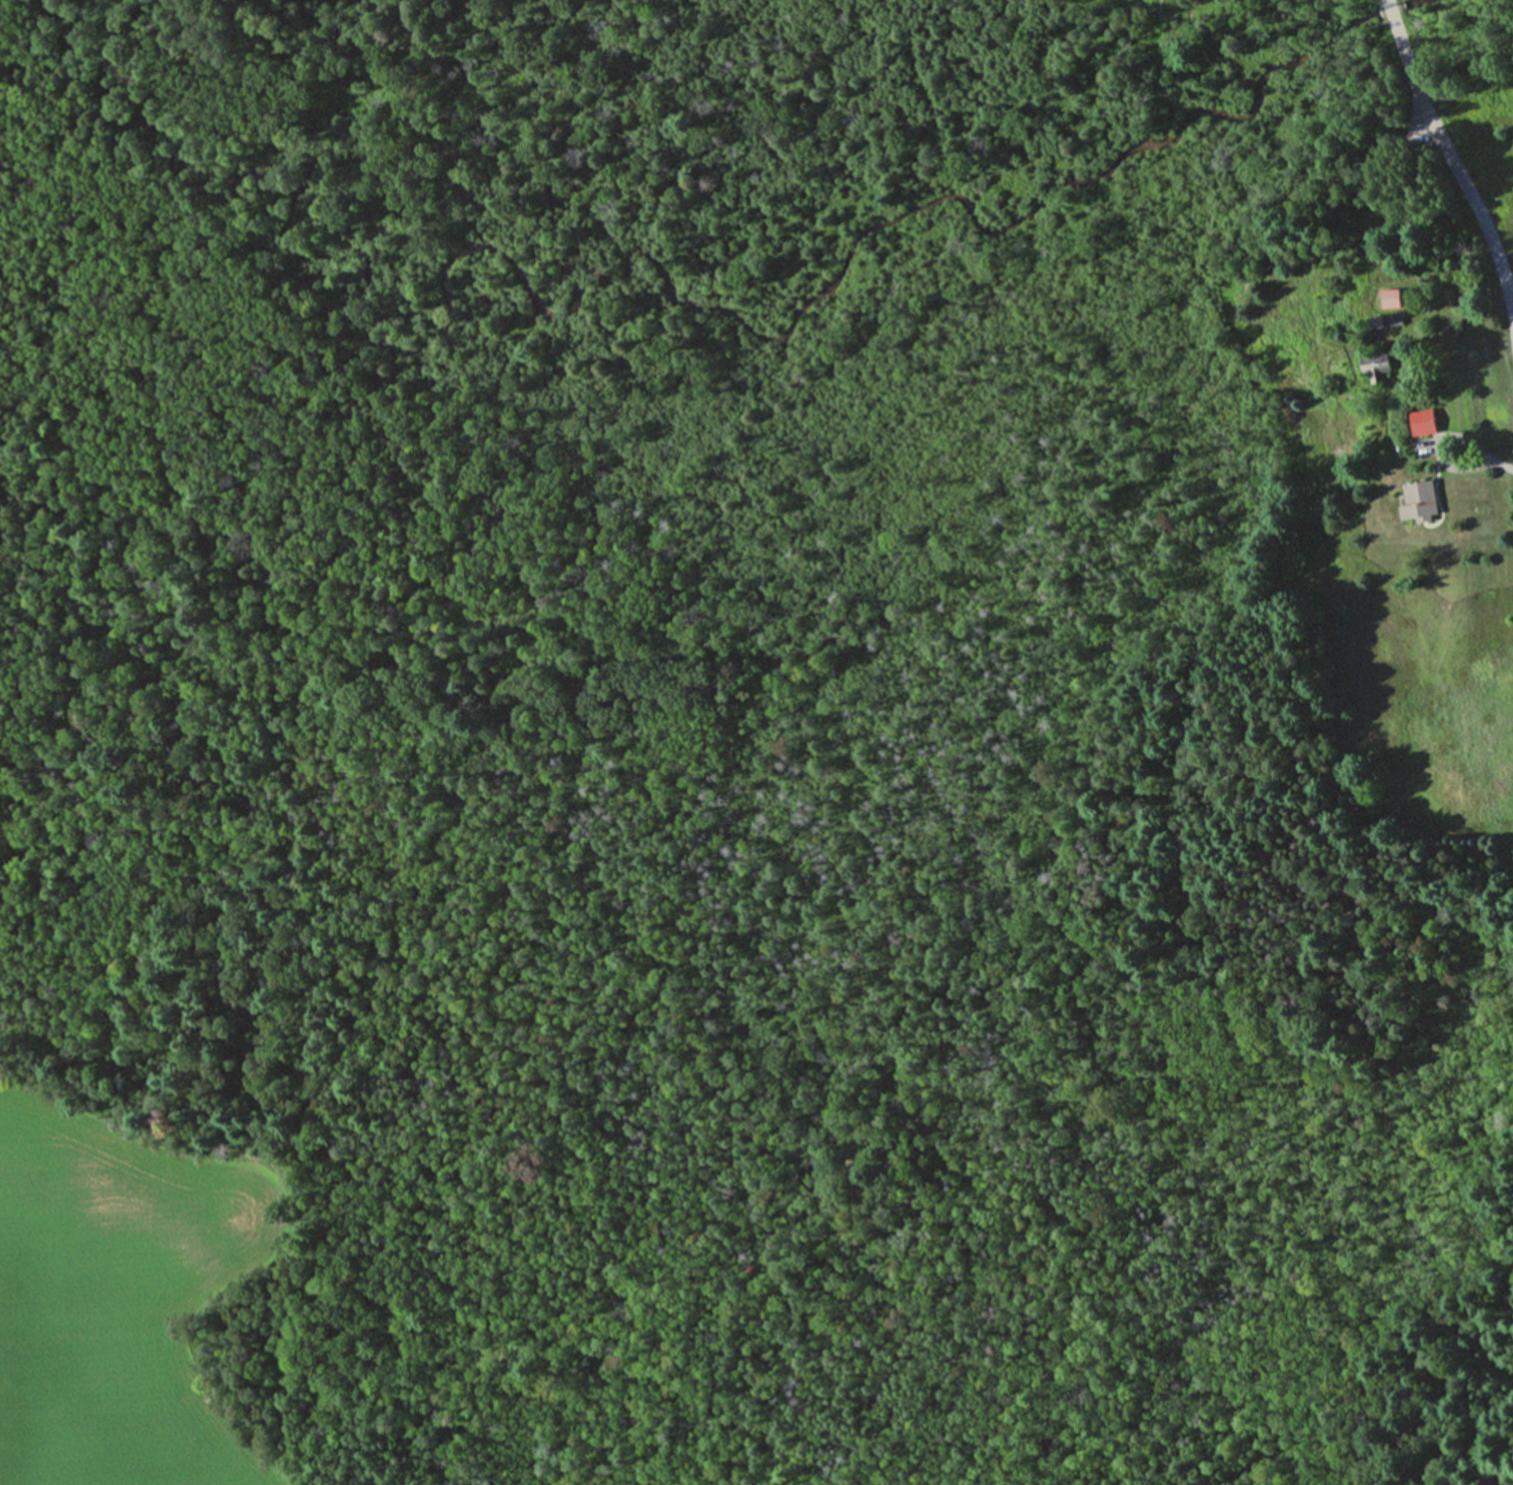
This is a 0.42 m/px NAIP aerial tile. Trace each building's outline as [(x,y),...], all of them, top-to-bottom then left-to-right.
[(1379,308),(1398,308),(1398,289),(1379,289),(1379,308)] [(1387,353),(1356,354),(1356,372),(1387,371),(1387,353)] [(1431,407),(1406,409),(1408,435),(1433,433),(1431,407)] [(1402,503),(1395,504),(1397,520),(1435,516),(1431,478),(1399,482),(1402,503)]
